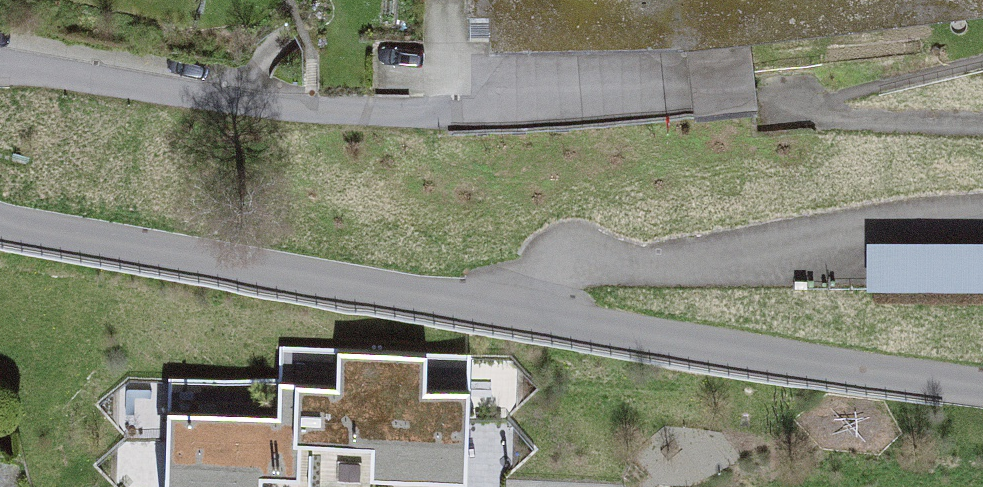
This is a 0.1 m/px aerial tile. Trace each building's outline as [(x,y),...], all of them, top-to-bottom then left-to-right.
[(483,25),(982,8),(982,0),(482,0),(483,25)] [(156,376),(154,486),(484,486),(489,356),(156,376)]
